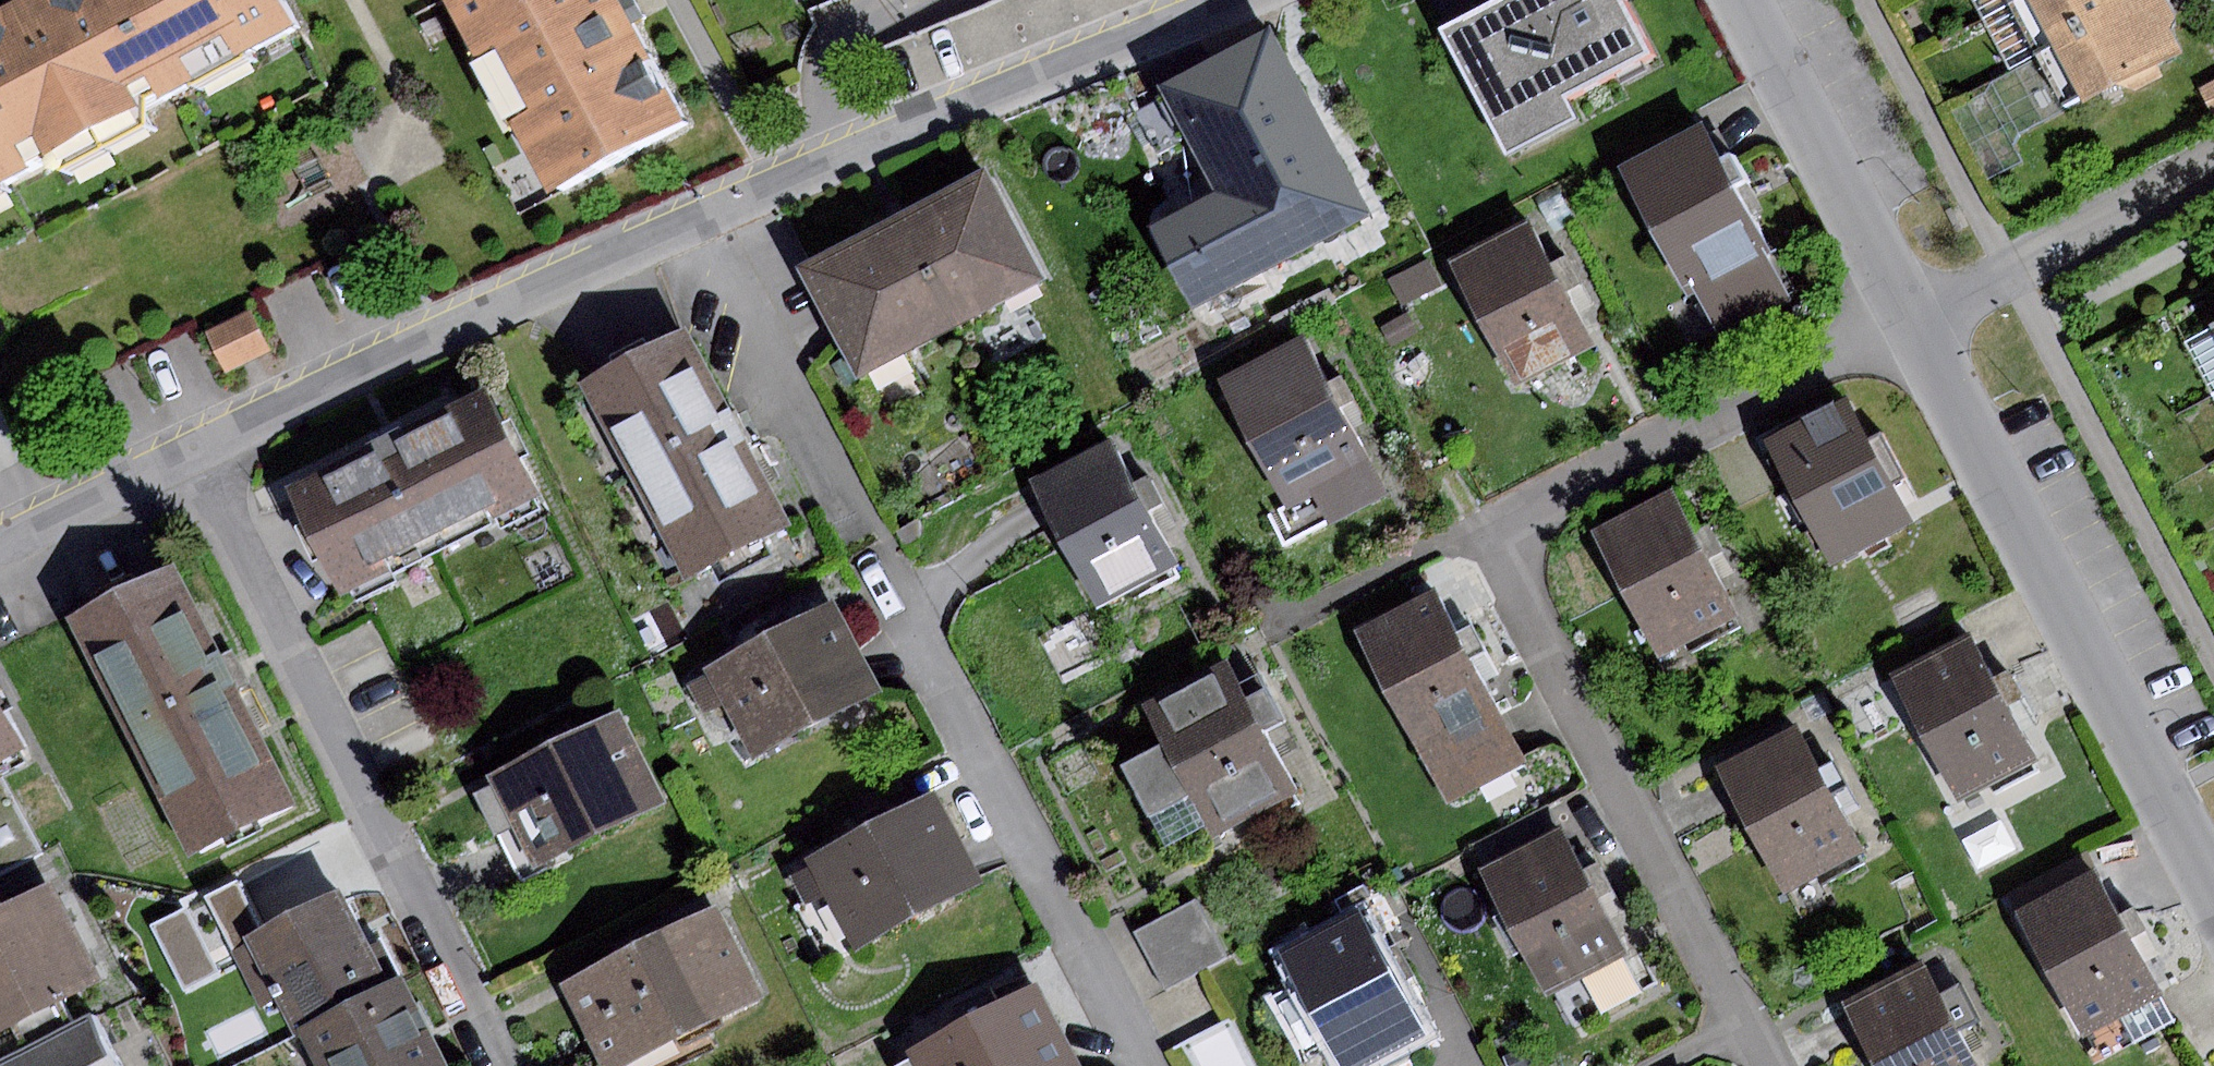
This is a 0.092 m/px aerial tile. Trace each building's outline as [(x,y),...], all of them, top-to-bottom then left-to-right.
[(102,143),(304,36),(285,0),(43,0),(30,7),(102,143)] [(545,200),(686,130),(628,13),(622,0),(446,0),(545,200)] [(1444,33),(1511,159),(1581,123),(1570,101),(1654,57),(1624,0),(1506,0),(1444,33)] [(1981,16),(2006,0),(1973,0),(1981,16)] [(2013,0),(2006,0),(1981,16),(2009,70),(2041,52),(2013,0)] [(2041,52),(2138,0),(2013,0),(2041,52)] [(2041,52),(2069,113),(2119,86),(2135,92),(2165,74),(2159,65),(2183,50),(2170,30),(2177,17),(2168,0),(2138,0),(2041,52)] [(30,7),(0,23),(0,196),(102,143),(30,7)] [(1153,91),(1255,281),(1372,219),(1270,29),(1153,91)] [(2199,88),(2213,115),(2213,80),(2199,88)] [(1703,120),(1617,169),(1688,295),(1695,291),(1724,342),(1794,303),(1767,255),(1776,250),(1739,184),(1748,179),(1732,152),(1724,156),(1703,120)] [(806,261),(865,374),(1046,279),(987,167),(896,214),(806,261)] [(1532,221),(1450,264),(1514,384),(1594,343),(1532,221)] [(1429,259),(1390,281),(1403,306),(1443,284),(1429,259)] [(250,312),(207,332),(226,370),(268,350),(250,312)] [(1406,312),(1380,327),(1390,344),(1415,330),(1406,312)] [(682,579),(791,524),(689,324),(579,379),(682,579)] [(2213,325),(2183,341),(2210,391),(2213,389),(2213,327),(2213,325)] [(1219,379),(1287,506),(1311,493),(1330,528),(1392,495),(1306,333),(1219,379)] [(541,498),(490,392),(403,433),(397,422),(380,430),(366,436),(371,446),(286,486),(339,595),(541,498)] [(1765,439),(1830,564),(1912,522),(1894,486),(1908,478),(1883,430),(1869,437),(1848,396),(1765,439)] [(1026,479),(1093,607),(1179,562),(1150,507),(1161,501),(1147,476),(1137,481),(1112,434),(1026,479)] [(1594,529),(1654,655),(1735,616),(1674,491),(1594,529)] [(919,517),(897,532),(911,560),(920,553),(919,517)] [(68,619),(192,860),(302,803),(234,670),(178,562),(68,619)] [(1360,631),(1449,801),(1525,762),(1483,682),(1499,674),(1467,612),(1450,621),(1435,592),(1360,631)] [(830,600),(702,668),(707,675),(723,707),(751,758),(878,690),(830,600)] [(1891,680),(1949,801),(2035,760),(1976,639),(1891,680)] [(1193,796),(1216,841),(1299,800),(1230,662),(1144,705),(1166,746),(1124,767),(1149,817),(1193,796)] [(723,707),(707,675),(688,685),(705,716),(723,707)] [(0,703),(0,758),(23,746),(0,703)] [(667,799),(621,708),(490,774),(536,865),(667,799)] [(1717,770),(1787,894),(1863,852),(1794,728),(1717,770)] [(41,853),(0,775),(0,875),(41,853)] [(934,789),(806,859),(811,867),(826,896),(857,950),(985,879),(934,789)] [(1470,844),(1482,867),(1563,825),(1552,803),(1470,844)] [(1556,988),(1575,1025),(1648,987),(1630,953),(1647,944),(1601,856),(1584,865),(1563,825),(1482,867),(1477,870),(1543,995),(1556,988)] [(826,896),(811,867),(790,877),(805,906),(826,896)] [(2018,908),(2084,1033),(2162,992),(2097,867),(2018,908)] [(256,1013),(278,1002),(248,939),(273,927),(259,900),(268,878),(247,868),(195,895),(256,1013)] [(51,881),(0,907),(0,1033),(9,1029),(20,1050),(72,1023),(60,999),(100,979),(51,881)] [(1337,900),(1346,917),(1359,910),(1382,951),(1396,943),(1365,885),(1337,900)] [(296,1026),(390,981),(346,892),(273,927),(248,939),(278,1002),(291,1028),(296,1026)] [(1195,900),(1137,931),(1168,989),(1226,958),(1195,900)] [(715,902),(560,981),(604,1065),(619,1065),(761,993),(715,902)] [(1338,1065),(1371,1065),(1428,1035),(1382,951),(1359,910),(1346,917),(1281,952),(1304,994),(1281,1006),(1307,1053),(1325,1043),(1338,1065)] [(1880,1065),(1977,1065),(1959,1034),(1980,1022),(1957,982),(1940,991),(1925,964),(1847,1008),(1880,1065)] [(296,1026),(316,1065),(446,1065),(401,975),(390,981),(296,1026)] [(908,1049),(917,1065),(1087,1065),(1043,980),(908,1049)] [(89,1014),(72,1023),(20,1050),(0,1060),(0,1065),(116,1065),(89,1014)]
